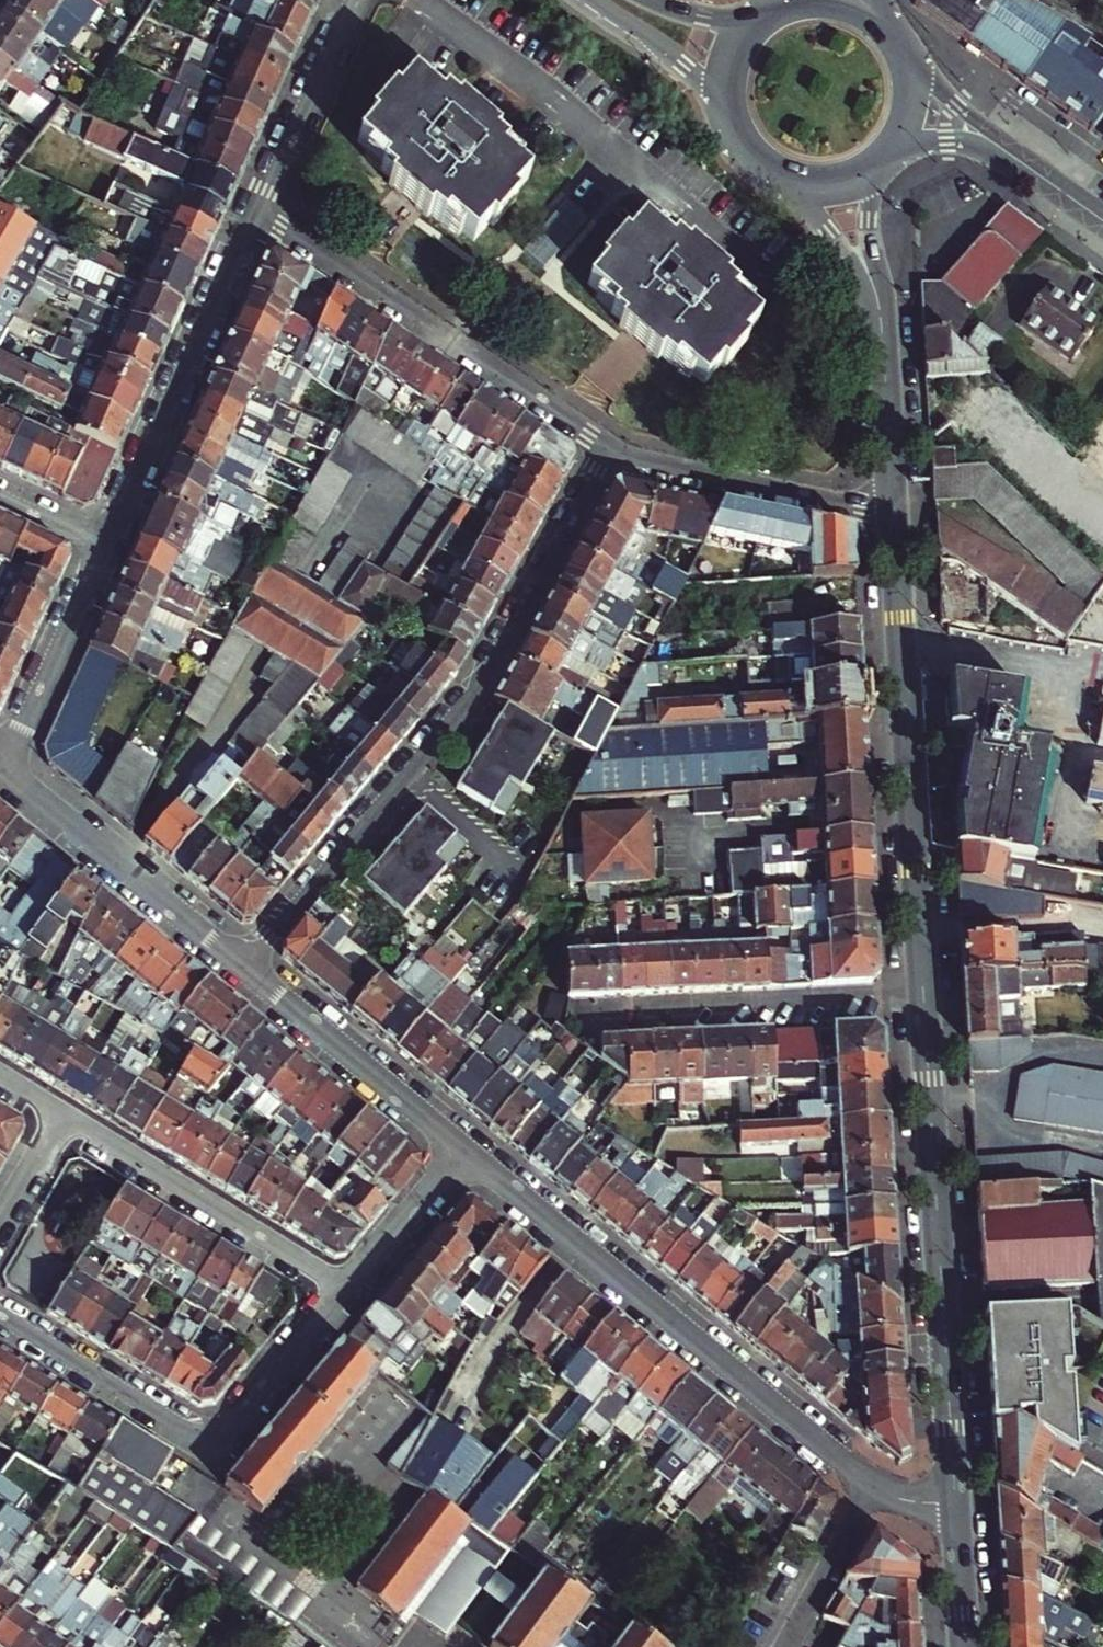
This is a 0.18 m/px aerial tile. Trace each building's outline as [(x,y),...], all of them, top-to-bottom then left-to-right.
[(86,29),(100,9),(94,3),(89,0),(45,0),(86,29)] [(186,0),(156,0),(149,11),(145,16),(174,29),(186,0)] [(208,10),(248,30),(254,18),(215,0),(193,0),(192,2),(208,10)] [(248,30),(294,52),(310,18),(274,0),(256,0),(252,8),(257,11),(254,18),(248,30)] [(310,18),(313,13),(319,0),(274,0),(310,18)] [(914,7),(966,44),(997,0),(910,0),(914,7)] [(1089,133),(1102,113),(1102,61),(1100,66),(1079,54),(1087,39),(1030,5),(1034,0),(997,0),(966,44),(1089,133)] [(0,15),(0,34),(50,67),(63,48),(4,8),(0,15)] [(245,45),(239,58),(282,78),(294,52),(248,30),(208,10),(203,21),(217,28),(216,32),(221,34),(245,45)] [(0,34),(0,63),(28,82),(36,88),(50,67),(0,34)] [(215,48),(239,58),(245,45),(221,34),(215,48)] [(230,76),(227,84),(271,104),(282,78),(239,58),(236,64),(213,54),(207,66),(230,76)] [(198,149),(191,166),(234,186),(253,145),(209,125),(196,120),(201,109),(206,98),(117,58),(79,117),(129,139),(144,105),(161,112),(163,108),(186,118),(176,139),(198,149)] [(4,84),(20,94),(9,110),(42,133),(62,105),(36,88),(28,82),(0,63),(0,90),(4,84)] [(222,96),(218,104),(262,123),(271,104),(227,84),(204,74),(199,85),(222,96)] [(444,96),(437,100),(412,78),(395,95),(392,93),(369,118),(374,122),(358,141),(384,164),(380,169),(392,179),(388,183),(427,216),(430,212),(441,222),(445,217),(472,241),(488,223),(491,226),(515,199),(511,196),(528,177),(500,153),(505,148),(494,139),(496,136),(458,103),(455,106),(444,96)] [(213,115),(209,125),(253,145),(262,123),(218,104),(206,98),(201,109),(213,115)] [(79,117),(62,105),(42,133),(38,137),(16,168),(102,206),(111,185),(123,160),(132,140),(129,139),(79,117)] [(183,193),(174,213),(215,231),(234,186),(191,166),(132,140),(123,160),(181,186),(178,191),(183,193)] [(102,206),(104,207),(128,218),(134,204),(145,208),(148,201),(111,185),(102,206)] [(157,205),(147,226),(205,252),(215,231),(174,213),(157,205)] [(922,327),(939,326),(964,323),(1019,261),(1022,263),(1042,234),(1004,206),(965,251),(967,254),(940,286),(920,287),(922,327)] [(26,242),(34,227),(0,209),(0,228),(26,242)] [(670,243),(643,219),(626,238),(622,234),(600,260),(603,263),(587,282),(615,306),(611,311),(623,321),(619,325),(657,359),(661,354),(672,364),(677,358),(704,381),(720,363),(723,367),(746,340),(743,336),(758,318),(731,294),(735,289),(724,280),(727,277),(689,244),(686,247),(675,237),(670,243)] [(158,245),(154,254),(196,273),(205,252),(147,226),(134,220),(128,232),(158,245)] [(18,257),(26,242),(0,228),(0,247),(18,257)] [(0,247),(0,266),(10,271),(18,257),(0,247)] [(85,263),(139,287),(181,306),(193,279),(196,273),(154,254),(148,267),(132,260),(130,266),(91,248),(85,263)] [(37,279),(51,285),(65,292),(72,276),(133,302),(139,287),(85,263),(70,257),(53,249),(42,269),(37,279)] [(265,254),(249,291),(271,300),(277,286),(296,295),(301,297),(305,289),(328,305),(334,290),(275,251),(265,254)] [(42,269),(25,260),(18,272),(35,282),(37,279),(42,269)] [(25,299),(29,292),(23,290),(26,284),(10,271),(0,266),(0,285),(25,299)] [(65,292),(107,310),(168,337),(181,306),(139,287),(133,302),(72,276),(65,292)] [(25,299),(35,304),(40,306),(51,285),(37,279),(35,282),(29,292),(25,299)] [(1,299),(14,306),(16,302),(22,305),(25,299),(0,285),(0,301),(1,299)] [(249,291),(247,296),(288,314),(292,304),(296,295),(277,286),(271,300),(249,291)] [(308,374),(318,381),(353,303),(334,290),(328,305),(322,318),(317,328),(308,348),(305,355),(315,361),(308,374)] [(1097,327),(1045,291),(1020,325),(1071,362),(1097,327)] [(247,296),(238,315),(308,348),(317,328),(288,314),(247,296)] [(22,305),(18,313),(14,319),(24,324),(35,304),(25,299),(22,305)] [(332,372),(343,380),(372,315),(353,303),(318,381),(325,385),(332,372)] [(0,311),(0,322),(10,327),(14,319),(18,313),(3,305),(0,311)] [(82,325),(92,329),(158,359),(168,337),(107,310),(103,320),(87,313),(82,325)] [(229,335),(280,359),(299,368),(305,355),(308,348),(238,315),(229,335)] [(372,315),(343,380),(337,393),(355,405),(362,389),(365,384),(357,381),(363,366),(370,371),(390,328),(372,315)] [(24,324),(14,319),(10,327),(5,335),(17,340),(22,343),(31,327),(24,324)] [(5,335),(10,327),(0,322),(0,341),(1,342),(5,335)] [(939,326),(922,327),(922,334),(946,332),(939,326)] [(962,348),(983,368),(1000,344),(978,327),(962,348)] [(375,390),(408,340),(390,328),(370,371),(365,384),(362,389),(376,398),(379,393),(375,390)] [(93,342),(88,353),(149,380),(158,359),(92,329),(87,340),(93,342)] [(922,334),(925,379),(990,375),(983,368),(962,348),(946,332),(922,334)] [(1,342),(0,345),(0,359),(6,362),(17,340),(5,335),(1,342)] [(229,335),(210,376),(280,408),(290,387),(272,378),(280,359),(229,335)] [(77,371),(81,373),(140,400),(149,380),(88,353),(56,338),(52,346),(62,351),(57,359),(78,369),(77,371)] [(427,353),(408,340),(375,390),(379,393),(376,398),(381,402),(387,392),(397,398),(427,353)] [(390,408),(408,420),(445,365),(427,353),(397,398),(390,408)] [(30,374),(70,393),(130,422),(140,400),(81,373),(79,377),(34,356),(27,372),(30,374)] [(0,359),(0,395),(3,396),(9,399),(11,400),(17,390),(21,392),(30,374),(27,372),(6,362),(0,359)] [(445,365),(408,420),(413,423),(419,413),(432,421),(438,412),(439,413),(463,377),(445,365)] [(70,393),(30,374),(21,392),(61,411),(64,404),(70,393)] [(210,376),(201,398),(242,416),(245,408),(275,419),(280,408),(210,376)] [(444,444),(482,389),(463,377),(439,413),(438,412),(432,421),(428,427),(431,429),(418,448),(423,452),(434,459),(444,444)] [(368,415),(380,422),(390,407),(381,402),(376,398),(362,389),(355,405),(368,415)] [(448,489),(467,460),(478,444),(505,405),(482,389),(444,444),(452,450),(429,483),(439,490),(442,485),(448,489)] [(70,393),(64,404),(82,413),(75,427),(73,430),(79,433),(88,438),(117,452),(118,448),(130,422),(70,393)] [(9,399),(3,396),(1,401),(0,400),(0,419),(9,399)] [(201,398),(191,419),(232,438),(236,428),(259,439),(276,446),(282,434),(242,416),(201,398)] [(22,424),(26,415),(29,409),(11,400),(9,399),(0,419),(0,467),(1,468),(22,424)] [(340,433),(384,463),(396,470),(417,484),(434,459),(423,452),(418,448),(380,422),(368,415),(355,405),(340,433)] [(499,453),(523,417),(505,405),(478,444),(496,457),(499,453)] [(1,468),(21,477),(42,434),(49,419),(33,411),(29,409),(26,415),(22,424),(1,468)] [(518,463),(521,458),(541,429),(523,417),(499,453),(511,461),(516,465),(518,463)] [(42,487),(62,444),(65,438),(67,434),(69,428),(49,419),(42,434),(21,477),(42,487)] [(232,438),(191,419),(182,440),(222,459),(226,451),(265,469),(272,456),(255,448),(232,438)] [(232,438),(255,448),(259,439),(236,428),(232,438)] [(572,449),(541,429),(521,458),(562,482),(574,461),(572,449)] [(71,449),(62,444),(42,487),(61,496),(88,438),(79,433),(71,449)] [(88,438),(61,496),(84,507),(93,505),(117,452),(88,438)] [(182,440),(172,462),(212,480),(216,472),(247,483),(252,472),(222,459),(182,440)] [(491,465),(496,457),(478,444),(467,460),(485,473),(487,470),(491,465)] [(962,470),(961,449),(953,450),(954,470),(959,470),(962,470)] [(931,451),(932,471),(945,470),(954,470),(953,450),(931,451)] [(562,482),(521,458),(518,463),(522,465),(513,479),(552,501),(562,482)] [(172,462),(163,482),(252,523),(254,524),(259,515),(242,507),(244,502),(239,500),(242,494),(212,480),(172,462)] [(289,574),(319,523),(320,524),(348,476),(324,462),(271,556),(268,561),(289,574)] [(485,473),(478,484),(491,491),(502,473),(495,468),(491,473),(487,470),(485,473)] [(1061,595),(1085,612),(1093,601),(1102,585),(1102,579),(1077,554),(1066,544),(1056,534),(1046,525),(1035,515),(1025,505),(1015,495),(1004,485),(986,468),(973,469),(962,470),(959,470),(954,470),(945,470),(932,471),(934,502),(974,500),(1068,585),(1061,595)] [(552,501),(513,479),(503,498),(542,519),(552,501)] [(610,486),(595,514),(645,541),(646,534),(655,489),(621,481),(610,486)] [(163,482),(154,502),(224,533),(226,528),(246,537),(252,523),(163,482)] [(439,490),(440,490),(445,493),(448,489),(442,485),(439,490)] [(671,539),(680,494),(655,489),(646,534),(656,536),(671,539)] [(440,490),(432,502),(455,518),(461,509),(463,506),(445,493),(440,490)] [(725,503),(680,494),(671,539),(666,561),(668,562),(665,568),(672,572),(675,568),(680,541),(702,546),(711,530),(725,503)] [(542,519),(503,498),(491,520),(530,542),(542,519)] [(154,502),(136,542),(179,562),(189,539),(225,556),(223,561),(204,552),(198,564),(193,561),(190,567),(212,577),(250,594),(268,561),(271,556),(224,533),(154,502)] [(455,518),(432,502),(424,514),(447,530),(450,525),(455,518)] [(725,503),(711,530),(738,536),(737,538),(743,539),(744,537),(801,549),(802,559),(769,562),(770,580),(856,575),(853,529),(725,503)] [(455,518),(450,525),(463,532),(472,515),(466,512),(461,509),(455,518)] [(447,530),(424,514),(416,526),(439,542),(440,540),(447,530)] [(595,514),(575,551),(613,572),(633,583),(641,568),(636,565),(622,555),(631,540),(644,547),(645,541),(595,514)] [(1085,612),(1061,595),(1023,569),(935,518),(937,555),(1066,640),(1085,612)] [(9,564),(12,558),(15,551),(26,528),(6,519),(0,531),(0,583),(6,570),(9,564)] [(491,520),(479,541),(518,562),(530,542),(491,520)] [(453,548),(463,532),(450,525),(447,530),(440,540),(447,544),(453,548)] [(439,542),(416,526),(407,538),(431,554),(434,550),(437,545),(439,542)] [(15,567),(34,576),(57,586),(70,557),(65,547),(26,528),(15,551),(12,558),(18,561),(15,567)] [(646,534),(645,541),(644,547),(643,550),(653,553),(656,536),(646,534)] [(431,554),(407,538),(399,551),(422,567),(431,554)] [(439,542),(437,545),(444,549),(447,544),(440,540),(439,542)] [(479,541),(467,562),(507,584),(518,562),(479,541)] [(136,542),(125,567),(200,602),(208,585),(183,574),(187,565),(179,562),(136,542)] [(337,602),(346,590),(355,578),(364,566),(372,555),(348,542),(315,589),(337,602)] [(422,567),(399,551),(382,576),(407,590),(422,567)] [(575,551),(563,572),(622,604),(626,597),(621,595),(625,587),(610,579),(613,572),(575,551)] [(641,568),(633,583),(672,604),(685,579),(672,572),(665,568),(658,564),(642,555),(636,565),(641,568)] [(18,561),(12,558),(9,564),(15,567),(18,561)] [(449,581),(455,585),(494,606),(507,584),(467,562),(462,559),(449,581)] [(661,559),(658,564),(665,568),(668,562),(666,561),(661,559)] [(275,653),(292,662),(319,678),(335,658),(351,639),(367,619),(362,616),(337,602),(315,589),(289,574),(268,561),(250,594),(236,618),(231,627),(253,640),(275,653)] [(12,573),(5,587),(48,607),(57,586),(34,576),(15,567),(9,564),(6,570),(12,573)] [(212,577),(190,567),(187,565),(183,574),(208,585),(212,577)] [(455,676),(481,631),(416,595),(407,590),(382,576),(364,566),(355,578),(346,590),(337,602),(362,616),(377,593),(428,624),(415,647),(435,658),(455,676)] [(113,593),(152,610),(182,624),(187,626),(200,602),(125,567),(113,593)] [(563,572),(552,592),(590,614),(595,606),(610,615),(615,606),(619,609),(622,604),(563,572)] [(494,606),(455,585),(448,597),(423,582),(416,595),(481,631),(494,606)] [(39,626),(48,607),(5,587),(0,584),(0,608),(39,626)] [(590,614),(552,592),(540,613),(600,646),(602,641),(597,639),(606,623),(590,614)] [(113,593),(101,620),(141,639),(157,646),(176,655),(180,648),(185,650),(188,642),(176,636),(147,622),(152,610),(113,593)] [(795,627),(792,601),(771,603),(773,629),(795,627)] [(30,646),(39,626),(0,608),(0,632),(30,646)] [(182,624),(152,610),(147,622),(176,636),(182,624)] [(600,646),(540,613),(529,634),(567,655),(584,664),(592,649),(596,651),(600,646)] [(351,639),(360,645),(373,630),(370,628),(374,623),(367,619),(351,639)] [(88,649),(121,664),(157,680),(164,665),(151,659),(135,652),(141,639),(101,620),(88,649)] [(789,643),(790,655),(861,650),(859,622),(826,625),(798,627),(795,627),(773,629),(771,629),(772,642),(772,644),(789,643)] [(204,725),(221,697),(229,682),(253,640),(231,627),(184,714),(204,725)] [(771,629),(752,630),(752,643),(772,642),(771,629)] [(0,632),(0,658),(21,667),(30,646),(0,632)] [(529,634),(516,658),(604,707),(609,696),(588,685),(590,680),(561,667),(567,655),(529,634)] [(157,646),(141,639),(135,652),(151,659),(157,646)] [(340,663),(344,666),(360,645),(351,639),(335,658),(340,663)] [(641,666),(650,647),(640,641),(629,662),(640,668),(641,666)] [(400,674),(415,684),(434,701),(455,676),(435,658),(415,647),(413,646),(394,669),(400,674)] [(88,649),(81,664),(114,680),(121,664),(88,649)] [(861,650),(790,655),(783,656),(784,672),(791,671),(792,682),(807,681),(862,677),(861,650)] [(296,705),(303,697),(315,683),(319,678),(292,662),(275,653),(261,677),(273,687),(226,747),(229,749),(193,792),(189,788),(143,843),(168,863),(196,829),(235,780),(248,765),(254,757),(259,751),(269,739),(269,738),(280,725),(291,712),(296,705)] [(11,688),(21,667),(0,658),(0,683),(11,688)] [(495,695),(554,733),(555,734),(594,757),(607,731),(616,713),(609,709),(604,707),(516,658),(495,695)] [(711,661),(661,664),(662,683),(712,680),(711,661)] [(81,664),(74,678),(108,694),(114,680),(81,664)] [(616,713),(607,731),(794,720),(792,697),(724,702),(650,707),(649,690),(662,689),(662,683),(661,664),(641,666),(640,668),(629,689),(616,713)] [(415,684),(400,674),(394,680),(408,692),(415,684)] [(862,677),(807,681),(808,696),(792,697),(794,720),(865,715),(862,677)] [(74,678),(67,694),(101,709),(108,694),(74,678)] [(953,815),(956,851),(1005,859),(1036,864),(1053,763),(1046,761),(1049,744),(1020,739),(1028,692),(999,688),(945,679),(949,753),(963,755),(974,757),(971,770),(969,770),(964,803),(959,802),(957,815),(953,815)] [(380,697),(394,709),(414,726),(434,701),(415,684),(408,692),(394,680),(385,691),(380,687),(375,693),(380,697)] [(190,699),(176,690),(162,682),(146,709),(174,726),(190,699)] [(11,688),(0,683),(0,713),(11,688)] [(616,713),(629,689),(621,685),(609,709),(616,713)] [(349,708),(356,715),(396,748),(414,726),(394,709),(380,697),(375,693),(368,687),(349,708)] [(67,694),(61,708),(94,724),(101,709),(67,694)] [(296,705),(306,713),(312,705),(303,697),(296,705)] [(269,739),(275,745),(279,740),(282,743),(306,713),(296,705),(291,712),(280,725),(269,738),(269,739)] [(554,733),(508,705),(458,788),(504,816),(555,734),(554,733)] [(61,708),(55,722),(88,737),(94,724),(61,708)] [(376,771),(396,748),(356,715),(349,708),(345,713),(354,720),(344,732),(330,720),(324,728),(356,755),(364,762),(369,765),(376,771)] [(794,720),(607,731),(594,757),(571,801),(694,793),(769,788),(767,747),(818,744),(821,785),(869,782),(865,715),(794,720)] [(55,722),(49,735),(81,751),(84,746),(88,737),(55,722)] [(64,778),(81,751),(49,735),(43,748),(46,763),(64,778)] [(254,757),(266,767),(280,749),(275,745),(269,739),(259,751),(254,757)] [(360,766),(364,762),(356,755),(352,759),(335,745),(314,770),(331,784),(328,788),(348,805),(368,782),(353,769),(358,764),(360,766)] [(78,789),(97,757),(84,746),(81,751),(64,778),(78,789)] [(974,757),(963,755),(953,815),(957,815),(959,802),(964,803),(969,770),(971,770),(974,757)] [(93,801),(112,769),(97,757),(78,789),(93,801)] [(207,896),(235,861),(254,839),(261,845),(270,852),(274,847),(263,839),(279,820),(283,815),(300,795),(297,793),(266,767),(254,757),(248,765),(235,780),(261,802),(240,831),(223,852),(196,829),(168,863),(207,896)] [(369,765),(364,762),(360,766),(358,764),(353,769),(368,782),(372,776),(365,770),(369,765)] [(376,771),(369,765),(365,770),(372,776),(376,771)] [(1086,804),(1102,807),(1102,768),(1093,766),(1086,804)] [(313,807),(308,813),(328,830),(348,805),(328,788),(312,775),(297,793),(300,795),(313,807)] [(871,833),(869,782),(821,785),(769,788),(694,793),(695,814),(728,812),(728,821),(761,819),(760,808),(787,807),(788,818),(811,816),(823,815),(824,836),(871,833)] [(313,807),(300,795),(283,815),(297,827),(308,813),(313,807)] [(15,821),(0,809),(0,842),(15,821)] [(426,809),(362,881),(402,917),(467,846),(426,809)] [(297,827),(293,832),(287,839),(307,856),(328,830),(308,813),(297,827)] [(646,815),(581,819),(585,885),(650,881),(646,815)] [(811,816),(813,836),(824,836),(823,815),(811,816)] [(274,847),(270,852),(273,855),(269,860),(289,877),(307,856),(287,839),(293,832),(279,820),(263,839),(274,847)] [(32,835),(15,821),(0,842),(0,883),(12,865),(32,835)] [(762,866),(805,863),(873,859),(871,833),(824,836),(813,836),(761,840),(762,850),(762,866)] [(32,835),(12,865),(26,874),(45,845),(32,835)] [(270,852),(261,845),(257,850),(261,853),(250,866),(259,873),(269,860),(273,855),(270,852)] [(755,894),(764,893),(763,880),(762,866),(762,850),(728,852),(731,895),(739,895),(755,894)] [(956,851),(957,883),(1044,897),(1079,902),(1082,884),(1006,872),(1005,859),(956,851)] [(78,873),(58,856),(16,922),(0,912),(0,941),(10,947),(25,955),(34,941),(78,873)] [(763,880),(764,893),(874,887),(873,859),(805,863),(806,877),(763,880)] [(252,922),(274,895),(267,890),(277,878),(284,883),(289,877),(269,860),(259,873),(255,878),(227,912),(240,923),(252,922)] [(227,912),(255,878),(235,861),(207,896),(227,912)] [(78,936),(99,890),(78,873),(34,941),(25,955),(42,965),(67,927),(78,936)] [(274,895),(284,883),(277,878),(267,890),(274,895)] [(1045,916),(1044,897),(957,883),(960,918),(1045,916)] [(806,926),(811,926),(876,922),(874,887),(764,893),(755,894),(756,929),(766,929),(788,927),(790,927),(789,914),(805,913),(806,926)] [(115,903),(99,890),(78,936),(60,976),(68,980),(71,975),(78,964),(73,960),(77,949),(84,954),(115,903)] [(769,987),(766,929),(756,929),(755,894),(739,895),(740,917),(741,944),(744,988),(769,987)] [(702,946),(699,897),(689,898),(691,933),(692,946),(702,946)] [(694,991),(692,946),(691,933),(677,934),(675,898),(665,899),(667,936),(668,948),(670,992),(694,991)] [(328,928),(335,919),(338,915),(319,899),(281,946),(282,957),(295,968),(316,943),(328,928)] [(92,966),(130,915),(115,903),(84,954),(82,957),(92,966)] [(144,927),(130,915),(92,966),(91,969),(102,978),(144,927)] [(725,920),(716,921),(716,932),(726,932),(725,920)] [(811,926),(812,948),(878,944),(876,922),(811,926)] [(643,925),(643,938),(653,937),(652,925),(643,925)] [(619,926),(620,950),(644,949),(643,938),(628,939),(627,926),(619,926)] [(135,982),(166,945),(144,927),(102,978),(90,993),(108,1004),(111,1000),(108,995),(125,975),(135,982)] [(622,994),(620,950),(605,951),(604,927),(599,928),(599,934),(594,934),(594,939),(595,952),(597,995),(622,994)] [(788,927),(766,929),(769,987),(872,982),(879,972),(878,944),(812,948),(812,951),(789,953),(788,927)] [(328,928),(316,943),(342,965),(355,976),(359,971),(354,967),(363,957),(328,928)] [(961,941),(963,976),(1068,970),(1082,972),(1084,972),(1083,946),(1083,939),(1083,934),(970,941),(961,941)] [(377,1035),(395,1050),(423,1017),(436,1002),(444,993),(449,987),(457,978),(466,966),(453,956),(459,949),(442,935),(419,962),(429,970),(430,971),(377,1035)] [(643,938),(644,949),(646,993),(670,992),(668,948),(667,936),(653,937),(643,938)] [(562,951),(568,954),(595,952),(594,939),(570,941),(562,951)] [(6,954),(10,947),(0,941),(0,950),(6,954)] [(295,968),(321,990),(342,965),(316,943),(295,968)] [(741,944),(717,945),(719,990),(744,988),(741,944)] [(146,1013),(187,962),(166,945),(135,982),(124,995),(146,1013)] [(702,946),(692,946),(694,991),(719,990),(717,945),(702,946)] [(1084,972),(1102,975),(1102,947),(1083,946),(1084,972)] [(644,949),(620,950),(622,994),(646,993),(644,949)] [(597,995),(595,952),(568,954),(569,997),(597,995)] [(351,1014),(377,1035),(430,971),(429,970),(419,962),(411,955),(385,985),(378,980),(351,1014)] [(321,990),(351,1014),(378,980),(383,974),(363,957),(354,967),(359,971),(355,976),(342,965),(321,990)] [(145,1025),(163,1036),(209,980),(187,962),(146,1013),(139,1021),(145,1025)] [(968,1042),(1017,1038),(1014,992),(1083,987),(1082,972),(1068,970),(963,976),(968,1042)] [(68,980),(73,983),(77,978),(71,975),(68,980)] [(4,1001),(17,979),(12,976),(9,981),(0,976),(0,1007),(4,1001)] [(77,978),(73,983),(78,986),(81,981),(77,978)] [(416,1067),(444,1033),(450,1025),(456,1018),(452,1014),(449,1019),(441,1012),(455,995),(460,998),(469,988),(457,978),(449,987),(444,993),(436,1002),(423,1017),(395,1050),(416,1067)] [(163,1036),(184,1047),(198,1029),(201,1032),(216,1014),(212,1011),(226,994),(209,980),(163,1036)] [(184,1047),(193,1052),(207,1061),(247,1011),(226,994),(212,1011),(216,1014),(201,1032),(198,1029),(184,1047)] [(4,1001),(0,1007),(0,1047),(22,1012),(26,1006),(22,1004),(17,1009),(4,1001)] [(36,1073),(55,1085),(78,1047),(71,1043),(74,1039),(81,1043),(93,1022),(74,1010),(66,1023),(59,1035),(36,1073)] [(230,1064),(263,1025),(247,1011),(207,1061),(225,1071),(230,1064)] [(43,1017),(41,1015),(35,1020),(22,1012),(0,1047),(0,1051),(16,1061),(43,1017)] [(51,1014),(48,1020),(44,1026),(59,1035),(66,1023),(51,1014)] [(447,1092),(480,1052),(473,1047),(492,1020),(486,1015),(477,1025),(466,1038),(460,1046),(432,1080),(447,1092)] [(16,1061),(36,1073),(59,1035),(44,1026),(48,1020),(43,1017),(16,1061)] [(138,1021),(134,1019),(126,1032),(132,1035),(135,1042),(145,1025),(139,1021),(138,1021)] [(463,1027),(458,1032),(466,1038),(477,1025),(473,1022),(466,1030),(463,1027)] [(236,1092),(240,1088),(281,1039),(263,1025),(230,1064),(239,1071),(228,1085),(236,1092)] [(466,1038),(458,1032),(450,1025),(444,1033),(460,1046),(466,1038)] [(775,1066),(800,1065),(885,1062),(883,1036),(873,1026),(834,1027),(835,1045),(795,1047),(795,1029),(773,1030),(775,1066)] [(447,1092),(468,1110),(508,1061),(500,1054),(514,1038),(500,1027),(480,1052),(447,1092)] [(751,1095),(776,1094),(775,1066),(773,1030),(748,1031),(751,1095)] [(751,1099),(751,1095),(748,1031),(724,1032),(726,1082),(739,1082),(740,1099),(751,1099)] [(132,1035),(126,1032),(117,1048),(127,1054),(135,1042),(132,1035)] [(726,1082),(724,1032),(700,1033),(702,1083),(714,1083),(715,1100),(727,1100),(726,1082)] [(460,1046),(444,1033),(416,1067),(432,1080),(460,1046)] [(702,1083),(700,1033),(676,1034),(678,1084),(690,1083),(702,1083)] [(678,1084),(676,1034),(651,1035),(654,1085),(666,1084),(667,1101),(679,1101),(678,1084)] [(627,1037),(629,1081),(630,1085),(654,1085),(651,1035),(627,1037)] [(578,1039),(629,1081),(627,1037),(578,1039)] [(970,1073),(985,1072),(1000,1071),(1031,1052),(1030,1038),(1017,1038),(968,1042),(970,1073)] [(257,1102),(298,1053),(281,1039),(240,1088),(257,1102)] [(76,1097),(105,1050),(90,1041),(84,1050),(78,1047),(55,1085),(76,1097)] [(117,1048),(109,1043),(105,1050),(76,1097),(94,1109),(121,1065),(127,1054),(117,1048)] [(192,1086),(197,1089),(206,1095),(225,1071),(207,1061),(193,1052),(178,1076),(173,1073),(171,1077),(175,1082),(172,1087),(186,1096),(189,1091),(192,1086)] [(274,1100),(282,1107),(315,1067),(298,1053),(257,1102),(253,1107),(262,1114),(274,1100)] [(490,1128),(520,1091),(515,1087),(530,1069),(513,1055),(508,1061),(468,1110),(490,1128)] [(143,1069),(167,1084),(171,1077),(173,1073),(150,1058),(143,1069)] [(136,1082),(143,1069),(130,1061),(125,1070),(122,1074),(136,1082)] [(820,1081),(820,1092),(887,1090),(885,1062),(800,1065),(801,1081),(820,1081)] [(124,1067),(121,1065),(94,1109),(113,1120),(136,1082),(122,1074),(125,1070),(124,1067)] [(801,1081),(800,1065),(775,1066),(776,1094),(784,1093),(801,1093),(801,1081)] [(279,1146),(284,1140),(299,1121),(332,1081),(315,1067),(282,1107),(271,1120),(278,1126),(263,1141),(275,1151),(279,1146)] [(1102,1134),(1102,1076),(1052,1068),(1050,1081),(1020,1077),(1013,1119),(1102,1134)] [(141,1138),(164,1100),(159,1097),(167,1084),(143,1069),(136,1082),(113,1120),(141,1138)] [(316,1135),(349,1095),(332,1081),(299,1121),(307,1128),(292,1146),(301,1154),(316,1135)] [(629,1081),(616,1097),(654,1096),(654,1085),(630,1085),(629,1081)] [(543,1087),(537,1083),(533,1087),(539,1092),(543,1087)] [(703,1104),(702,1083),(690,1083),(691,1104),(703,1104)] [(169,1155),(192,1117),(178,1108),(186,1096),(172,1087),(164,1100),(141,1138),(169,1155)] [(777,1107),(777,1124),(889,1119),(887,1090),(820,1092),(821,1105),(777,1107)] [(539,1106),(520,1091),(490,1128),(509,1144),(539,1106)] [(558,1098),(550,1093),(550,1094),(544,1100),(552,1104),(558,1098)] [(776,1094),(776,1102),(785,1102),(784,1093),(776,1094)] [(325,1142),(300,1172),(309,1179),(336,1147),(366,1110),(349,1095),(316,1135),(325,1142)] [(215,1103),(218,1104),(223,1109),(228,1103),(220,1097),(215,1103)] [(233,1107),(228,1103),(223,1109),(228,1113),(233,1107)] [(223,1109),(218,1104),(215,1109),(221,1113),(223,1109)] [(752,1125),(777,1124),(777,1107),(776,1104),(763,1105),(764,1114),(752,1115),(752,1125)] [(199,1106),(192,1117),(211,1129),(218,1118),(199,1106)] [(530,1160),(560,1123),(539,1106),(509,1144),(530,1160)] [(9,1115),(0,1110),(0,1131),(9,1115)] [(366,1110),(336,1147),(344,1154),(327,1175),(339,1185),(341,1183),(344,1179),(387,1127),(366,1110)] [(255,1120),(247,1114),(240,1123),(248,1129),(255,1120)] [(551,1178),(587,1133),(595,1123),(590,1119),(584,1127),(568,1114),(560,1123),(530,1160),(551,1178)] [(22,1134),(20,1122),(9,1115),(0,1131),(0,1172),(22,1134)] [(739,1115),(739,1125),(752,1125),(752,1115),(739,1115)] [(720,1116),(720,1126),(724,1126),(729,1126),(728,1116),(720,1116)] [(179,1161),(188,1166),(211,1129),(192,1117),(169,1155),(179,1161)] [(695,1118),(695,1127),(709,1126),(708,1117),(695,1118)] [(188,1166),(206,1177),(229,1140),(240,1123),(236,1119),(232,1124),(228,1121),(219,1134),(211,1129),(188,1166)] [(840,1141),(841,1153),(891,1152),(889,1119),(777,1124),(752,1125),(739,1125),(738,1125),(739,1144),(798,1142),(840,1141)] [(239,1146),(249,1130),(248,1129),(240,1123),(229,1140),(239,1146)] [(726,1145),(739,1144),(738,1125),(729,1126),(724,1126),(726,1145)] [(349,1183),(355,1188),(359,1183),(386,1205),(421,1163),(420,1154),(387,1127),(344,1179),(349,1183)] [(262,1131),(257,1137),(263,1141),(268,1136),(262,1131)] [(257,1137),(251,1132),(248,1138),(247,1143),(252,1146),(257,1137)] [(551,1178),(570,1194),(598,1160),(607,1149),(587,1133),(551,1178)] [(225,1189),(244,1201),(267,1163),(275,1151),(263,1141),(257,1137),(252,1146),(248,1152),(225,1189)] [(617,1137),(612,1143),(617,1148),(623,1141),(617,1137)] [(206,1177),(225,1189),(248,1152),(239,1146),(229,1140),(206,1177)] [(840,1141),(798,1142),(798,1155),(800,1155),(812,1154),(841,1153),(840,1141)] [(291,1155),(279,1146),(275,1151),(286,1160),(291,1155)] [(275,1151),(267,1163),(287,1175),(293,1166),(292,1165),(286,1160),(275,1151)] [(812,1166),(813,1179),(893,1176),(891,1152),(841,1153),(841,1165),(812,1166)] [(813,1179),(812,1166),(812,1154),(800,1155),(801,1180),(813,1179)] [(975,1159),(977,1190),(1060,1184),(1079,1183),(1089,1186),(1090,1186),(1102,1190),(1102,1164),(1069,1154),(975,1159)] [(291,1155),(286,1160),(292,1165),(296,1160),(291,1155)] [(651,1168),(657,1161),(655,1160),(652,1158),(647,1165),(651,1168)] [(605,1223),(633,1189),(624,1182),(637,1166),(629,1159),(616,1175),(589,1209),(605,1223)] [(570,1194),(589,1209),(616,1175),(598,1160),(570,1194)] [(656,1171),(662,1164),(657,1161),(651,1168),(656,1171)] [(244,1201),(264,1213),(287,1175),(267,1163),(244,1201)] [(676,1172),(662,1164),(656,1171),(669,1180),(676,1172)] [(287,1175),(264,1213),(282,1224),(309,1179),(300,1172),(293,1166),(287,1175)] [(605,1223),(622,1237),(650,1203),(656,1197),(661,1190),(644,1176),(633,1189),(605,1223)] [(697,1185),(682,1176),(669,1193),(673,1196),(666,1205),(675,1212),(691,1193),(697,1185)] [(825,1204),(844,1203),(894,1201),(893,1176),(813,1179),(801,1180),(801,1192),(824,1191),(825,1204)] [(282,1224),(305,1239),(323,1207),(326,1203),(330,1196),(309,1179),(282,1224)] [(344,1179),(341,1183),(346,1187),(349,1183),(344,1179)] [(355,1188),(341,1205),(349,1212),(367,1227),(386,1205),(359,1183),(355,1188)] [(983,1290),(1094,1282),(1090,1196),(1081,1197),(1081,1204),(1062,1206),(1060,1184),(977,1190),(983,1290)] [(703,1214),(711,1203),(717,1197),(697,1185),(691,1193),(696,1198),(691,1204),(703,1214)] [(1090,1186),(1089,1186),(1090,1196),(1094,1282),(1102,1281),(1102,1190),(1090,1186)] [(103,1223),(122,1235),(144,1198),(125,1187),(103,1223)] [(335,1190),(330,1196),(335,1200),(340,1194),(335,1190)] [(330,1196),(326,1203),(331,1206),(335,1200),(330,1196)] [(656,1197),(650,1203),(669,1219),(675,1212),(666,1205),(656,1197)] [(717,1197),(711,1203),(717,1207),(723,1200),(717,1197)] [(140,1246),(162,1209),(144,1198),(122,1235),(140,1246)] [(440,1225),(461,1243),(471,1230),(490,1246),(507,1225),(473,1198),(461,1200),(440,1225)] [(723,1200),(717,1207),(713,1212),(727,1220),(736,1208),(723,1200)] [(894,1201),(844,1203),(845,1222),(845,1228),(896,1225),(894,1201)] [(622,1237),(641,1253),(669,1219),(650,1203),(622,1237)] [(305,1239),(325,1251),(343,1221),(323,1207),(305,1239)] [(736,1208),(727,1220),(742,1229),(745,1225),(752,1218),(736,1208)] [(181,1221),(162,1209),(140,1246),(159,1257),(181,1221)] [(349,1212),(345,1218),(363,1233),(367,1227),(349,1212)] [(756,1217),(756,1220),(757,1221),(763,1224),(776,1232),(816,1230),(845,1228),(845,1222),(814,1224),(814,1214),(756,1217)] [(343,1221),(325,1251),(335,1257),(343,1255),(363,1233),(345,1218),(343,1221)] [(745,1225),(751,1229),(757,1221),(756,1220),(752,1218),(745,1225)] [(669,1219),(641,1253),(659,1267),(687,1233),(669,1219)] [(181,1221),(159,1257),(177,1268),(200,1232),(181,1221)] [(757,1221),(751,1229),(757,1232),(763,1224),(757,1221)] [(461,1243),(440,1225),(426,1242),(457,1269),(468,1257),(476,1263),(480,1259),(473,1253),(461,1243)] [(480,1259),(476,1263),(471,1269),(490,1285),(483,1306),(491,1311),(493,1306),(498,1298),(507,1282),(528,1243),(507,1225),(490,1246),(484,1253),(480,1259)] [(846,1254),(862,1253),(897,1251),(896,1225),(845,1228),(816,1230),(817,1242),(828,1241),(846,1241),(846,1254)] [(114,1238),(99,1228),(91,1241),(106,1251),(114,1238)] [(704,1228),(695,1240),(704,1247),(714,1236),(704,1228)] [(200,1232),(177,1268),(197,1280),(219,1244),(200,1232)] [(687,1233),(659,1267),(676,1281),(704,1247),(695,1240),(687,1233)] [(846,1241),(828,1241),(829,1254),(846,1254),(846,1241)] [(457,1269),(426,1242),(411,1261),(443,1287),(457,1269)] [(548,1259),(528,1243),(507,1282),(520,1293),(548,1259)] [(787,1250),(794,1254),(800,1247),(793,1243),(787,1250)] [(208,1314),(209,1315),(243,1259),(219,1244),(197,1280),(210,1288),(198,1308),(208,1314)] [(112,1254),(118,1258),(124,1262),(128,1256),(114,1247),(112,1254)] [(676,1281),(695,1297),(723,1263),(704,1247),(676,1281)] [(477,1248),(473,1253),(480,1259),(484,1253),(477,1248)] [(695,1297),(714,1313),(752,1266),(733,1251),(723,1263),(695,1297)] [(862,1253),(862,1265),(864,1285),(901,1306),(897,1251),(862,1253)] [(89,1257),(83,1254),(60,1291),(47,1312),(69,1325),(95,1282),(101,1272),(86,1262),(89,1257)] [(118,1258),(112,1254),(109,1260),(115,1263),(118,1258)] [(118,1258),(115,1263),(126,1270),(129,1265),(124,1262),(118,1258)] [(228,1326),(237,1311),(261,1270),(243,1259),(209,1315),(218,1320),(228,1326)] [(443,1287),(411,1261),(393,1282),(444,1324),(449,1318),(443,1313),(456,1298),(443,1287)] [(834,1292),(832,1266),(824,1261),(810,1278),(814,1282),(819,1285),(823,1289),(818,1295),(822,1299),(827,1292),(834,1292)] [(771,1283),(734,1329),(754,1346),(782,1312),(785,1309),(772,1298),(778,1295),(798,1271),(787,1263),(771,1283)] [(126,1301),(115,1295),(89,1338),(110,1350),(145,1294),(154,1280),(147,1276),(129,1265),(126,1270),(140,1279),(126,1301)] [(864,1285),(862,1265),(852,1265),(855,1279),(864,1285)] [(752,1266),(714,1313),(734,1329),(771,1283),(752,1266)] [(177,1268),(165,1287),(185,1300),(197,1280),(177,1268)] [(283,1283),(266,1273),(250,1299),(267,1309),(283,1283)] [(562,1335),(593,1297),(566,1274),(521,1329),(527,1334),(531,1329),(543,1339),(553,1327),(562,1335)] [(810,1278),(804,1284),(809,1288),(814,1282),(810,1278)] [(855,1279),(858,1335),(903,1332),(901,1306),(864,1285),(855,1279)] [(145,1294),(151,1298),(153,1299),(161,1285),(154,1280),(145,1294)] [(115,1295),(95,1282),(69,1325),(89,1338),(115,1295)] [(444,1324),(393,1282),(374,1305),(409,1335),(418,1323),(442,1343),(445,1339),(449,1342),(455,1334),(444,1324)] [(819,1285),(814,1282),(809,1288),(813,1292),(819,1285)] [(823,1289),(819,1285),(813,1292),(818,1295),(823,1289)] [(110,1350),(142,1370),(163,1335),(170,1324),(158,1317),(150,1330),(136,1321),(151,1298),(145,1294),(110,1350)] [(597,1300),(593,1297),(562,1335),(566,1338),(597,1300)] [(509,1307),(498,1298),(493,1306),(503,1314),(509,1307)] [(800,1303),(794,1298),(785,1309),(782,1312),(789,1317),(800,1303)] [(597,1300),(566,1338),(572,1344),(556,1363),(559,1366),(553,1374),(561,1378),(614,1314),(597,1300)] [(374,1305),(348,1337),(375,1359),(372,1362),(376,1365),(389,1349),(402,1360),(398,1364),(408,1371),(426,1349),(409,1335),(374,1305)] [(163,1335),(142,1370),(165,1384),(186,1349),(199,1329),(208,1314),(198,1308),(197,1307),(188,1321),(175,1343),(163,1335)] [(1015,1423),(1075,1460),(1067,1310),(985,1316),(992,1424),(1015,1423)] [(251,1319),(237,1311),(228,1326),(240,1336),(251,1319)] [(782,1312),(754,1346),(772,1360),(800,1325),(789,1317),(782,1312)] [(815,1322),(803,1313),(800,1325),(816,1339),(815,1322)] [(170,1324),(163,1335),(175,1343),(188,1321),(176,1314),(170,1324)] [(208,1314),(199,1329),(209,1335),(218,1320),(209,1315),(208,1314)] [(595,1404),(647,1341),(614,1314),(561,1378),(581,1394),(569,1409),(582,1420),(595,1404)] [(789,1374),(817,1340),(816,1339),(800,1325),(772,1360),(789,1374)] [(859,1346),(860,1363),(904,1360),(903,1332),(858,1335),(836,1336),(837,1347),(859,1346)] [(342,1345),(372,1370),(376,1365),(372,1362),(375,1359),(348,1337),(342,1345)] [(214,1338),(206,1351),(201,1361),(213,1372),(228,1353),(225,1350),(226,1348),(214,1338)] [(831,1351),(817,1340),(789,1374),(805,1388),(829,1358),(831,1351)] [(627,1407),(667,1358),(647,1341),(595,1404),(606,1413),(613,1404),(619,1409),(623,1403),(627,1407)] [(228,1353),(213,1372),(190,1400),(199,1405),(214,1404),(247,1365),(231,1352),(234,1349),(229,1345),(226,1348),(225,1350),(228,1353)] [(342,1345),(225,1486),(260,1515),(368,1383),(376,1373),(372,1370),(342,1345)] [(1,1409),(5,1402),(9,1397),(28,1364),(0,1347),(0,1409),(1,1409)] [(186,1349),(165,1384),(190,1400),(213,1372),(201,1361),(206,1351),(201,1348),(196,1356),(186,1349)] [(838,1356),(831,1351),(829,1358),(805,1388),(823,1402),(837,1387),(841,1381),(845,1377),(845,1375),(845,1364),(838,1364),(838,1356)] [(627,1407),(609,1430),(615,1435),(631,1416),(641,1424),(653,1410),(658,1413),(689,1376),(667,1358),(627,1407)] [(861,1374),(862,1387),(906,1385),(904,1360),(860,1363),(845,1364),(845,1375),(861,1374)] [(28,1364),(9,1397),(39,1415),(59,1383),(28,1364)] [(376,1373),(368,1383),(418,1426),(427,1415),(376,1373)] [(684,1435),(715,1397),(689,1376),(658,1413),(647,1427),(657,1435),(639,1456),(635,1453),(594,1502),(614,1520),(670,1451),(684,1435)] [(851,1380),(845,1377),(841,1381),(846,1386),(851,1380)] [(863,1408),(862,1387),(861,1387),(851,1380),(846,1386),(854,1392),(850,1397),(863,1408)] [(846,1386),(841,1381),(837,1387),(841,1391),(846,1386)] [(59,1383),(39,1415),(70,1435),(91,1403),(59,1383)] [(862,1387),(863,1408),(907,1406),(906,1385),(862,1387)] [(911,1458),(907,1406),(863,1408),(850,1397),(841,1391),(837,1387),(823,1402),(899,1465),(911,1458)] [(694,1443),(703,1451),(734,1413),(715,1397),(684,1435),(694,1443)] [(5,1402),(1,1409),(0,1411),(0,1438),(18,1409),(5,1402)] [(121,1421),(91,1403),(70,1435),(67,1440),(57,1456),(47,1472),(58,1479),(81,1442),(101,1454),(121,1421)] [(721,1466),(752,1428),(734,1413),(703,1451),(712,1458),(696,1478),(705,1486),(710,1480),(714,1476),(721,1466)] [(427,1415),(418,1426),(386,1466),(399,1478),(432,1420),(427,1415)] [(399,1478),(423,1494),(451,1512),(462,1498),(479,1477),(466,1466),(462,1449),(466,1442),(432,1420),(399,1478)] [(121,1421),(101,1454),(79,1491),(91,1498),(97,1502),(159,1541),(181,1505),(150,1486),(166,1459),(174,1464),(178,1457),(121,1421)] [(1081,1463),(1075,1460),(1015,1423),(992,1424),(996,1489),(1043,1517),(1096,1550),(1102,1538),(1102,1533),(1052,1502),(1051,1505),(1037,1499),(1048,1462),(1073,1478),(1081,1463)] [(768,1441),(752,1428),(721,1466),(731,1474),(738,1479),(768,1441)] [(57,1456),(67,1440),(60,1435),(49,1452),(57,1456)] [(684,1435),(670,1451),(680,1460),(694,1443),(684,1435)] [(34,1448),(23,1441),(16,1453),(17,1454),(27,1460),(34,1448)] [(801,1508),(816,1481),(768,1441),(738,1479),(781,1515),(767,1532),(783,1541),(789,1529),(801,1508)] [(38,1528),(70,1486),(58,1479),(47,1472),(27,1460),(17,1454),(0,1479),(0,1499),(9,1506),(0,1518),(0,1557),(15,1537),(11,1534),(24,1517),(38,1528)] [(692,1477),(685,1472),(670,1490),(675,1495),(692,1477)] [(728,1478),(735,1483),(738,1479),(731,1474),(728,1478)] [(714,1476),(710,1480),(720,1488),(723,1484),(714,1476)] [(487,1536),(521,1494),(500,1477),(475,1508),(464,1521),(487,1536)] [(720,1488),(710,1480),(705,1486),(696,1498),(712,1511),(727,1493),(720,1488)] [(816,1481),(801,1508),(825,1522),(835,1503),(834,1496),(816,1481)] [(996,1489),(999,1538),(1045,1564),(1043,1517),(996,1489)] [(423,1494),(354,1589),(395,1619),(398,1621),(457,1540),(464,1544),(461,1549),(493,1572),(509,1550),(487,1536),(464,1521),(451,1512),(423,1494)] [(83,1508),(90,1512),(97,1502),(91,1498),(83,1508)] [(464,1521),(475,1508),(462,1498),(451,1512),(464,1521)] [(0,1499),(0,1518),(9,1506),(0,1499)] [(159,1541),(191,1561),(209,1573),(246,1595),(256,1582),(244,1573),(246,1570),(226,1554),(225,1557),(189,1528),(198,1518),(199,1516),(181,1505),(159,1541)] [(801,1508),(789,1529),(813,1543),(825,1522),(801,1508)] [(309,1601),(198,1518),(189,1528),(225,1557),(226,1554),(246,1570),(244,1573),(256,1582),(246,1595),(250,1598),(271,1611),(292,1624),(295,1627),(280,1646),(298,1646),(305,1637),(318,1646),(340,1646),(298,1616),(309,1601)] [(509,1551),(524,1560),(533,1566),(551,1544),(527,1529),(509,1551)] [(881,1573),(895,1549),(872,1530),(826,1612),(835,1617),(832,1623),(839,1627),(850,1607),(846,1605),(858,1583),(869,1584),(877,1570),(881,1573)] [(0,1578),(0,1631),(25,1598),(31,1590),(20,1582),(43,1551),(34,1543),(38,1537),(34,1534),(0,1578)] [(999,1538),(1002,1580),(1039,1599),(1038,1580),(1059,1592),(1067,1576),(1045,1564),(999,1538)] [(412,1614),(457,1555),(488,1579),(478,1592),(511,1618),(525,1599),(491,1574),(493,1572),(461,1549),(464,1544),(457,1540),(398,1621),(395,1619),(374,1646),(389,1646),(412,1614)] [(912,1564),(895,1549),(881,1573),(877,1570),(869,1584),(858,1583),(846,1605),(850,1607),(853,1609),(859,1612),(860,1609),(862,1606),(874,1584),(918,1588),(912,1564)] [(488,1579),(457,1555),(412,1614),(444,1638),(478,1592),(488,1579)] [(209,1573),(191,1561),(179,1577),(196,1590),(209,1573)] [(602,1646),(607,1641),(589,1626),(584,1632),(574,1624),(589,1604),(545,1574),(525,1599),(511,1618),(488,1646),(602,1646)] [(62,1623),(91,1584),(84,1580),(79,1586),(72,1581),(63,1592),(59,1589),(15,1646),(44,1646),(62,1623)] [(1002,1580),(1004,1627),(1041,1638),(1041,1636),(1059,1646),(1067,1632),(1084,1641),(1091,1627),(1076,1619),(1058,1609),(1051,1606),(1045,1603),(1039,1599),(1002,1580)] [(59,1589),(49,1582),(33,1603),(25,1598),(0,1631),(0,1646),(15,1646),(59,1589)] [(874,1584),(862,1606),(874,1607),(876,1598),(890,1605),(892,1627),(921,1631),(918,1588),(874,1584)] [(1068,1591),(1058,1609),(1076,1619),(1086,1600),(1068,1591)] [(79,1636),(105,1602),(93,1593),(66,1627),(62,1623),(44,1646),(71,1646),(79,1636)] [(1048,1597),(1045,1603),(1051,1606),(1054,1601),(1048,1597)] [(250,1598),(242,1608),(263,1621),(271,1611),(250,1598)] [(79,1636),(71,1646),(98,1646),(104,1639),(126,1610),(113,1601),(83,1640),(79,1636)] [(859,1612),(857,1616),(868,1621),(871,1615),(860,1609),(859,1612)] [(835,1617),(826,1612),(823,1618),(832,1623),(835,1617)] [(881,1626),(868,1621),(857,1616),(848,1632),(840,1646),(878,1646),(881,1626)] [(98,1646),(126,1646),(143,1625),(137,1620),(133,1626),(126,1621),(109,1643),(104,1639),(98,1646)] [(921,1631),(892,1627),(881,1626),(878,1646),(922,1646),(921,1631)] [(1041,1638),(1004,1627),(1005,1631),(1005,1635),(1041,1646),(1041,1642),(1041,1638)] [(160,1638),(148,1629),(134,1646),(153,1646),(160,1638)] [(630,1631),(618,1646),(655,1646),(630,1631)] [(153,1646),(170,1646),(173,1642),(163,1634),(160,1638),(153,1646)] [(1006,1646),(1043,1646),(1041,1646),(1005,1635),(1006,1646)]
